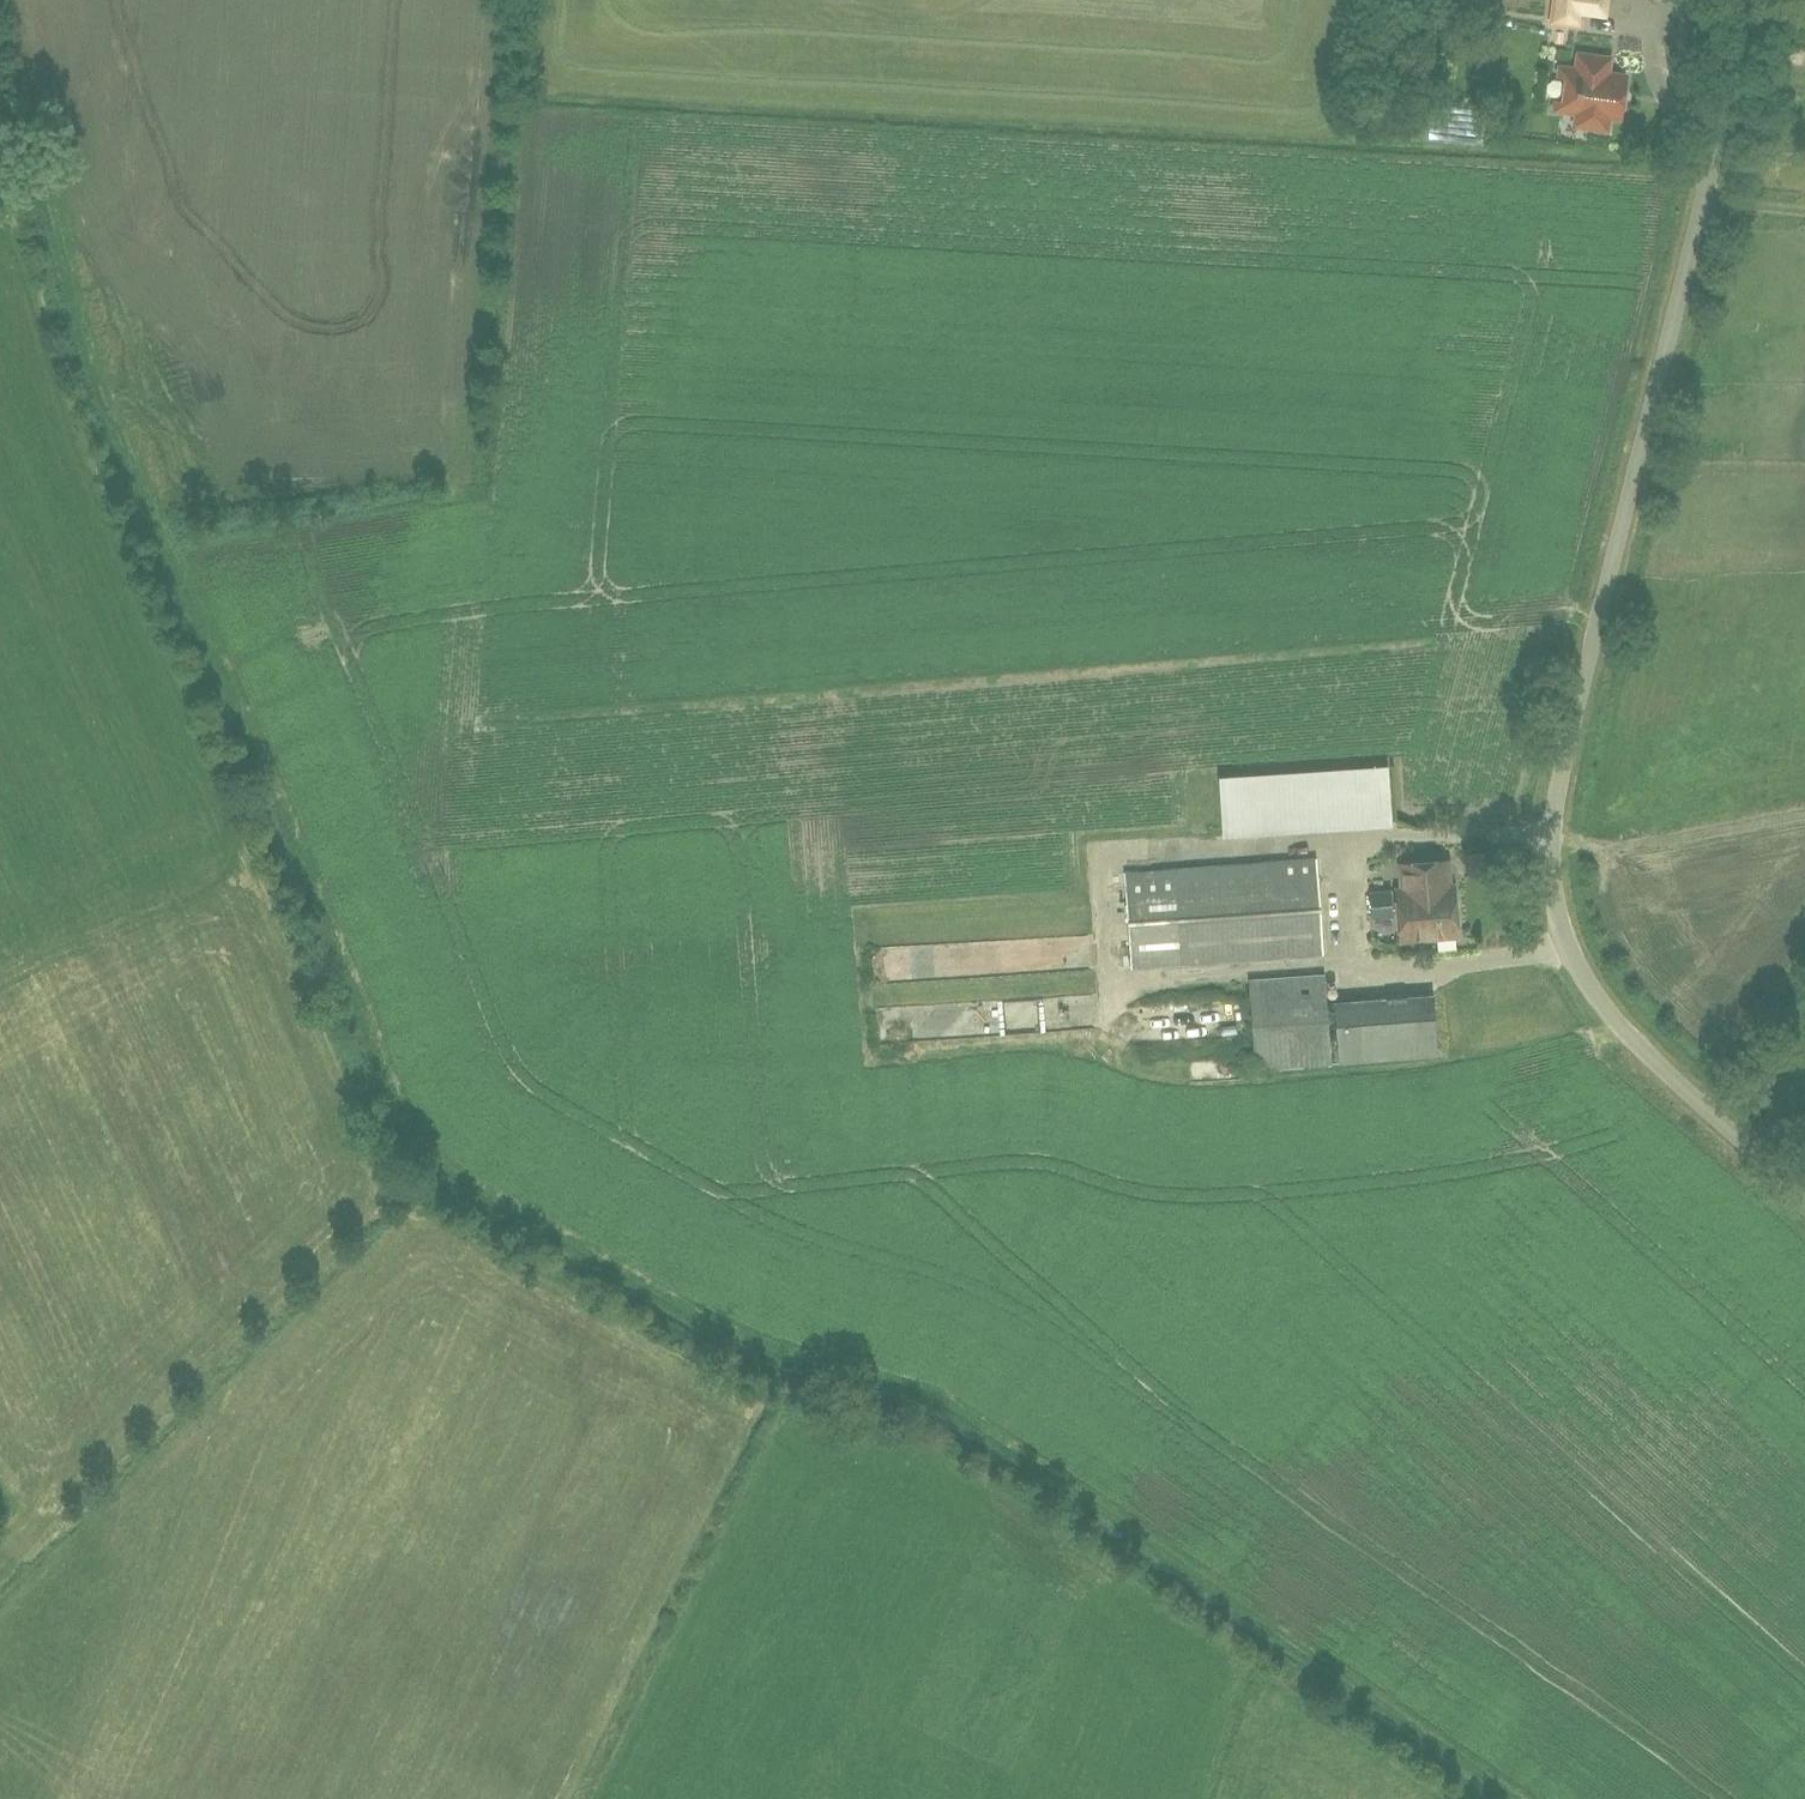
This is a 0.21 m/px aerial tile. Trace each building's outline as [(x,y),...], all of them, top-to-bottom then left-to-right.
[(1551,22),(1582,26),(1583,18),(1579,17),(1581,0),(1554,0),(1551,22)] [(1568,69),(1563,109),(1591,113),(1590,127),(1608,129),(1610,115),(1622,116),(1627,76),(1609,74),(1611,57),(1579,53),(1577,70),(1568,69)] [(1223,835),(1392,824),(1388,766),(1219,777),(1223,835)] [(1131,969),(1324,954),(1316,858),(1124,872),(1131,969)] [(1449,886),(1447,860),(1401,863),(1403,889),(1396,890),(1400,939),(1457,934),(1453,886),(1449,886)] [(1390,888),(1369,890),(1372,919),(1393,917),(1390,888)] [(1256,1069),(1332,1064),(1325,973),(1249,979),(1256,1069)] [(1339,1063),(1438,1056),(1433,993),(1353,999),(1353,1006),(1335,1007),(1339,1063)]
